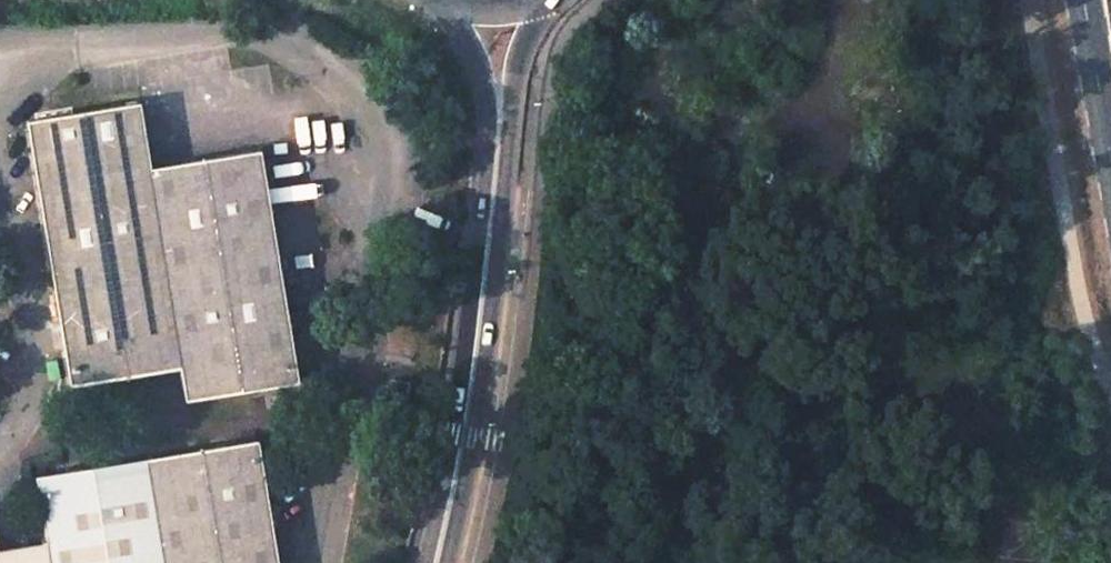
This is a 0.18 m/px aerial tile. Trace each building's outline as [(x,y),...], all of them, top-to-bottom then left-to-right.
[(138,104),(26,122),(69,387),(179,368),(185,402),(297,383),(258,151),(149,169),(138,104)] [(256,440),(35,475),(45,542),(0,549),(0,562),(277,562),(256,440)]
